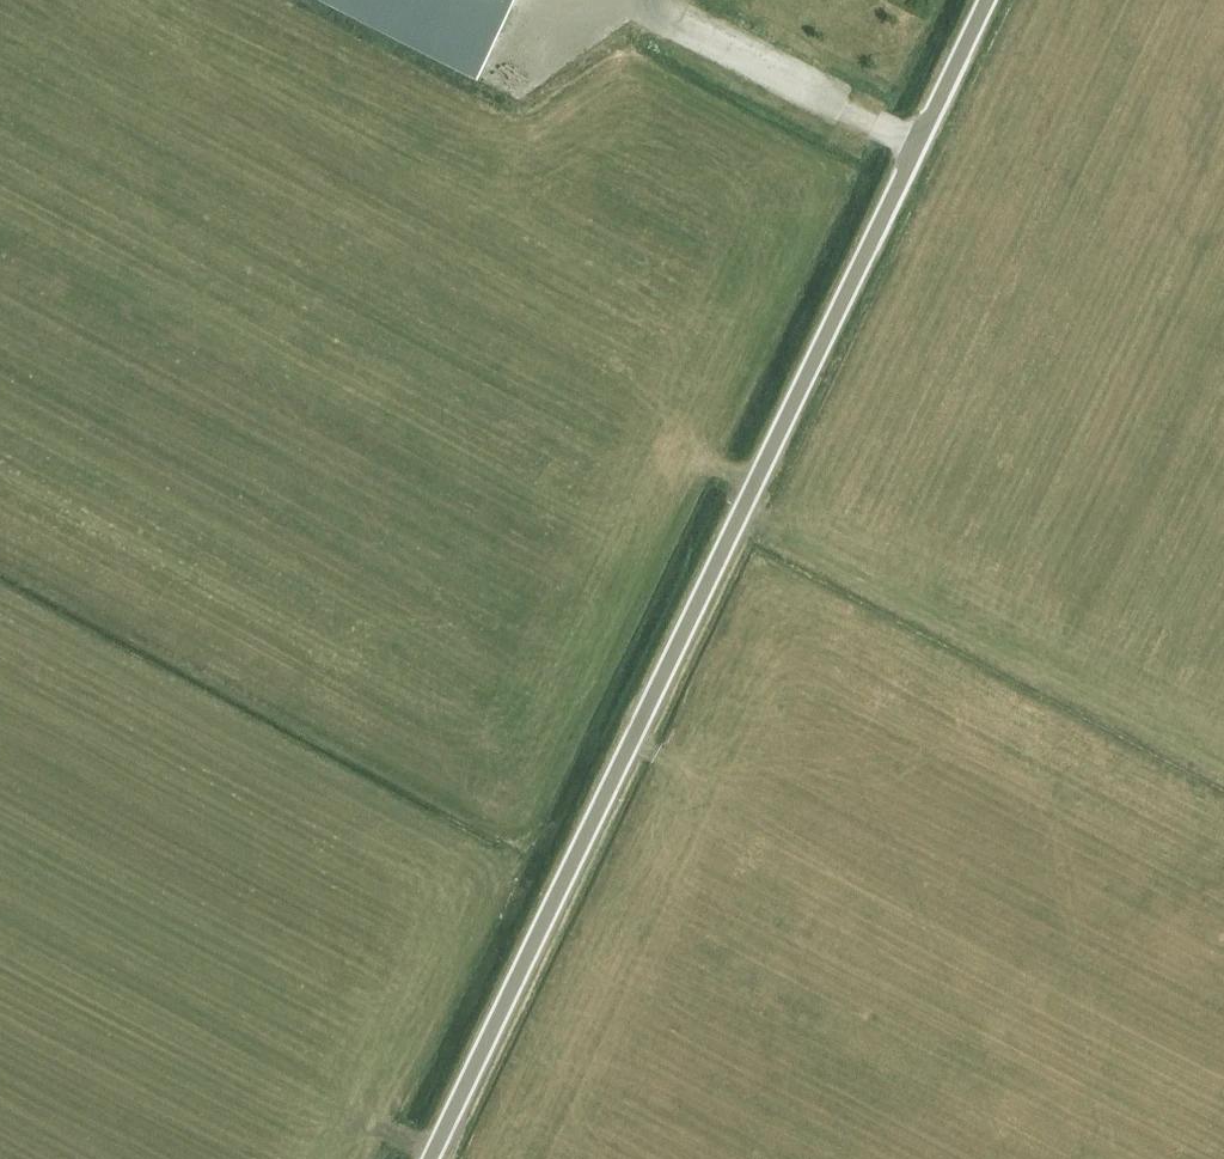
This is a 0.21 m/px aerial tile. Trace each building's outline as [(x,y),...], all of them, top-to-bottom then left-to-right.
[(517,0),(329,0),(478,76),(517,0)]
